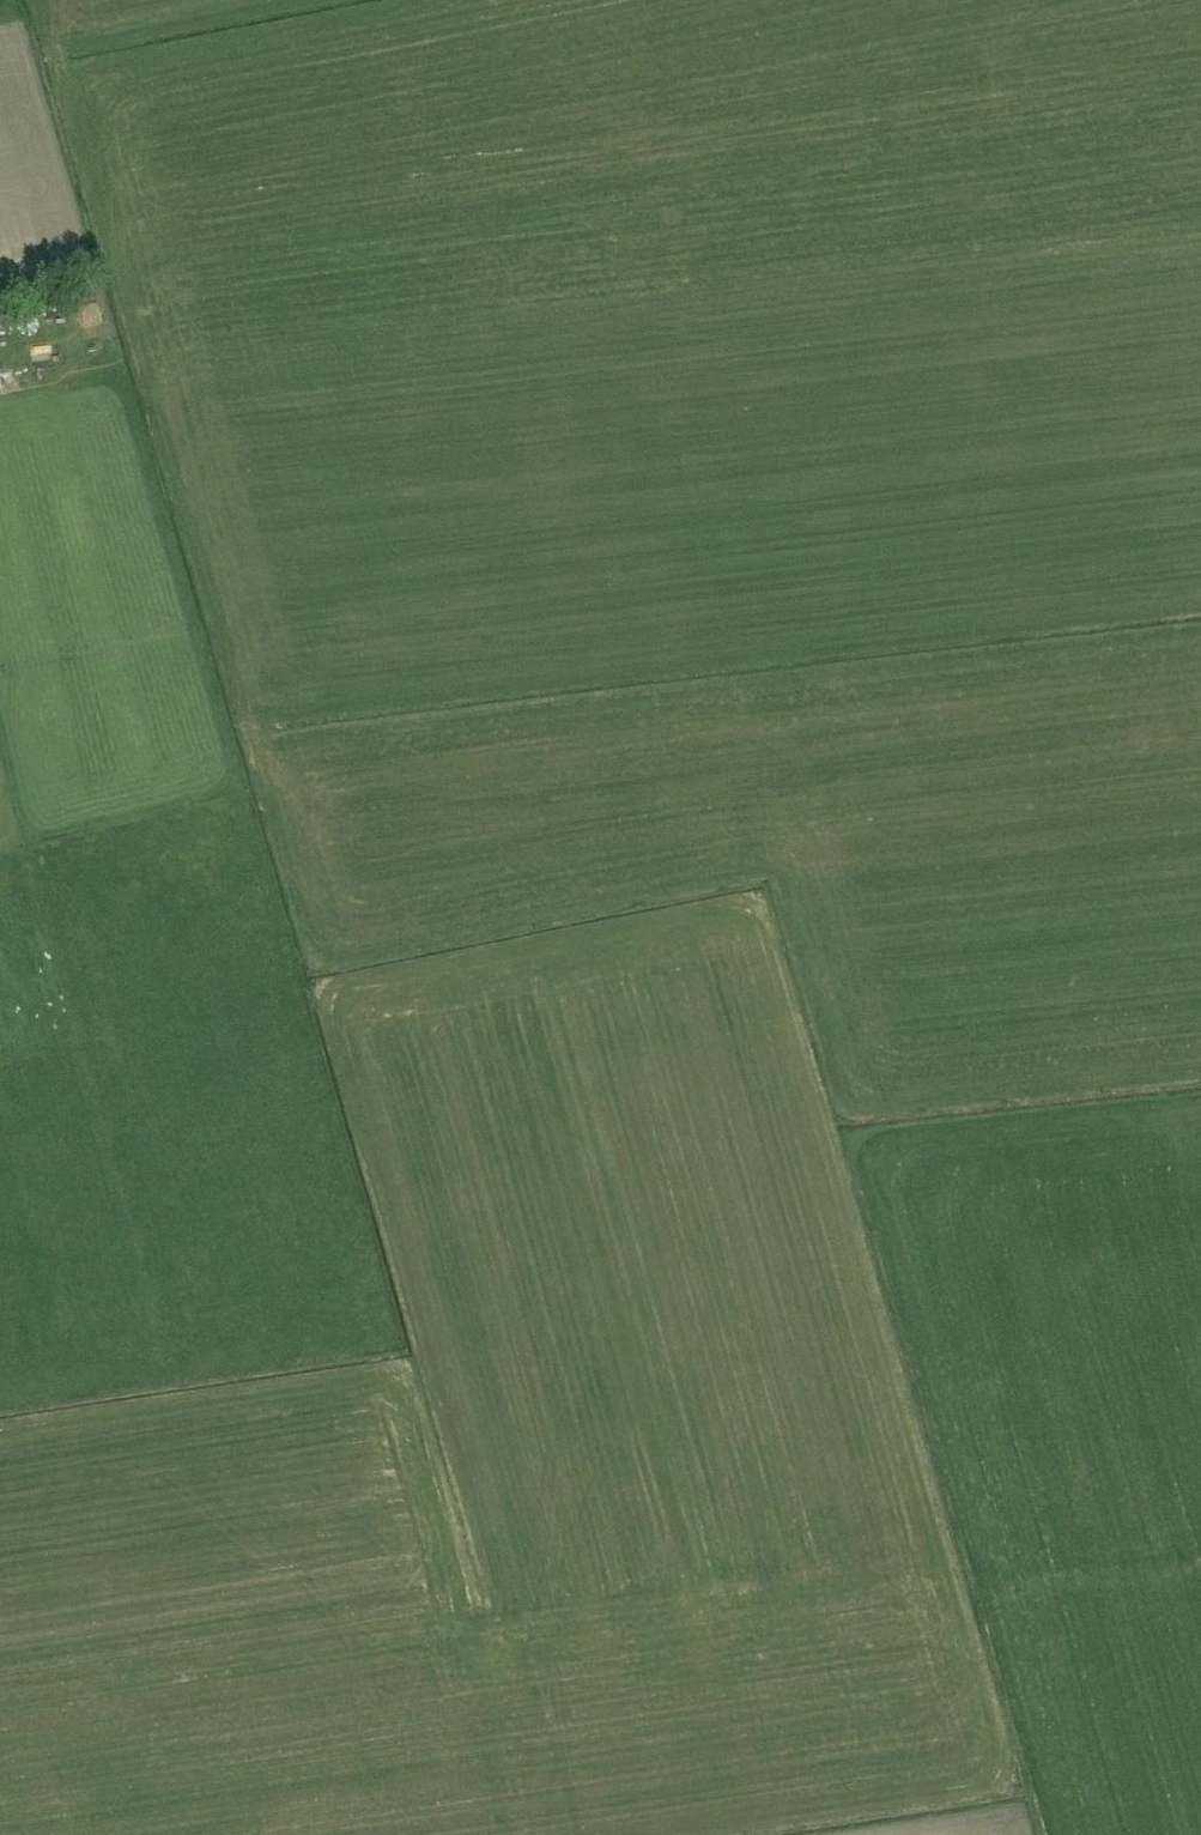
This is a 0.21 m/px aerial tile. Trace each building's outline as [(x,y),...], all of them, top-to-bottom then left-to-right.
[(0,372),(0,387),(15,386),(13,371),(0,372)]
